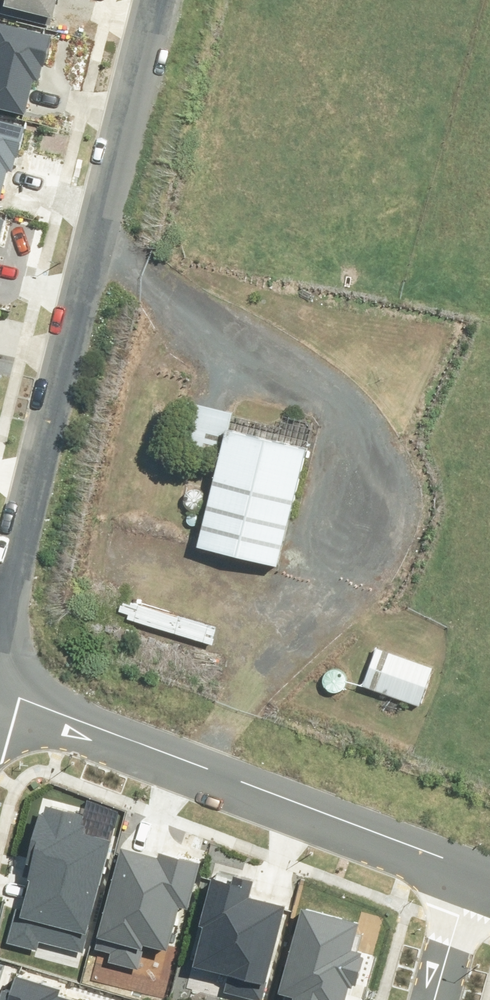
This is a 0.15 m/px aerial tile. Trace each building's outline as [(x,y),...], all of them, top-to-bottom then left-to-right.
[(50,25),(56,0),(2,0),(0,8),(0,13),(50,25)] [(24,114),(33,79),(38,80),(41,66),(43,67),(51,36),(0,24),(0,108),(24,114)] [(6,170),(12,171),(15,158),(17,158),(24,127),(0,121),(0,192),(6,170)] [(301,457),(220,437),(192,554),(272,574),(301,457)] [(430,672),(373,652),(360,690),(417,710),(430,672)] [(39,941),(83,952),(112,841),(86,834),(87,827),(81,825),(84,816),(45,806),(43,816),(39,815),(23,876),(30,878),(21,911),(16,910),(7,943),(37,950),(39,941)] [(144,946),(166,951),(178,907),(187,909),(199,864),(158,853),(157,858),(121,848),(94,950),(110,954),(108,962),(137,970),(144,946)] [(253,999),(262,999),(267,982),(265,981),(285,906),(249,897),(254,881),(232,875),(230,884),(212,879),(199,926),(204,927),(193,966),(228,975),(224,992),(253,999)] [(348,988),(352,989),(352,986),(356,987),(363,958),(359,957),(360,954),(350,951),(358,924),(301,909),(278,993),(290,996),(289,999),(345,999),(348,988)] [(62,996),(65,986),(17,972),(11,993),(2,990),(0,998),(0,999),(74,999),(62,996)]
